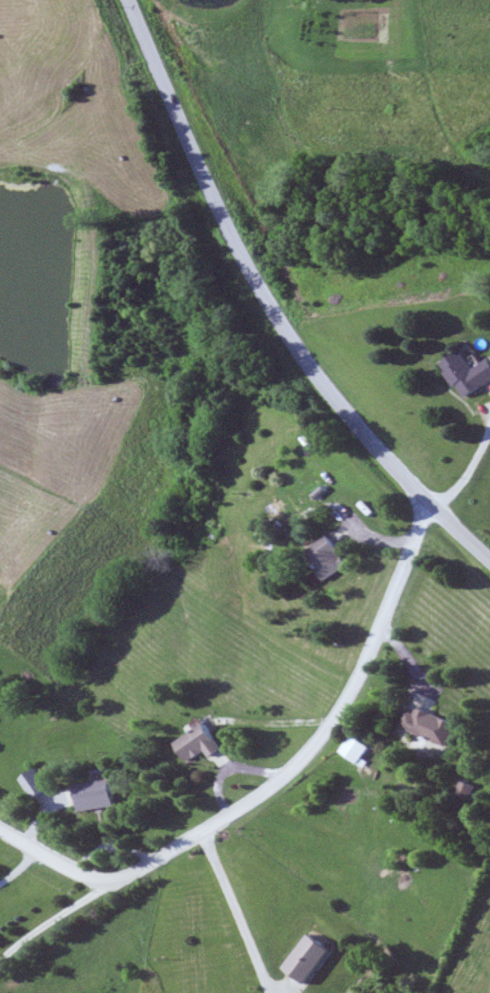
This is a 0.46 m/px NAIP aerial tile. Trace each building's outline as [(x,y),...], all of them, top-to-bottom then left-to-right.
[(478,371),(467,353),(448,365),(469,400),(489,387),(489,363),(478,371)] [(357,565),(336,537),(313,555),(333,582),(357,565)] [(408,712),(402,732),(450,748),(458,723),(418,710),(417,715),(408,712)] [(212,752),(216,759),(229,751),(213,725),(182,744),(194,763),(212,752)] [(40,800),(55,789),(41,771),(26,782),(40,800)] [(118,781),(79,788),(83,814),(123,806),(118,781)] [(474,787),(465,784),(461,794),(470,798),(474,787)]
